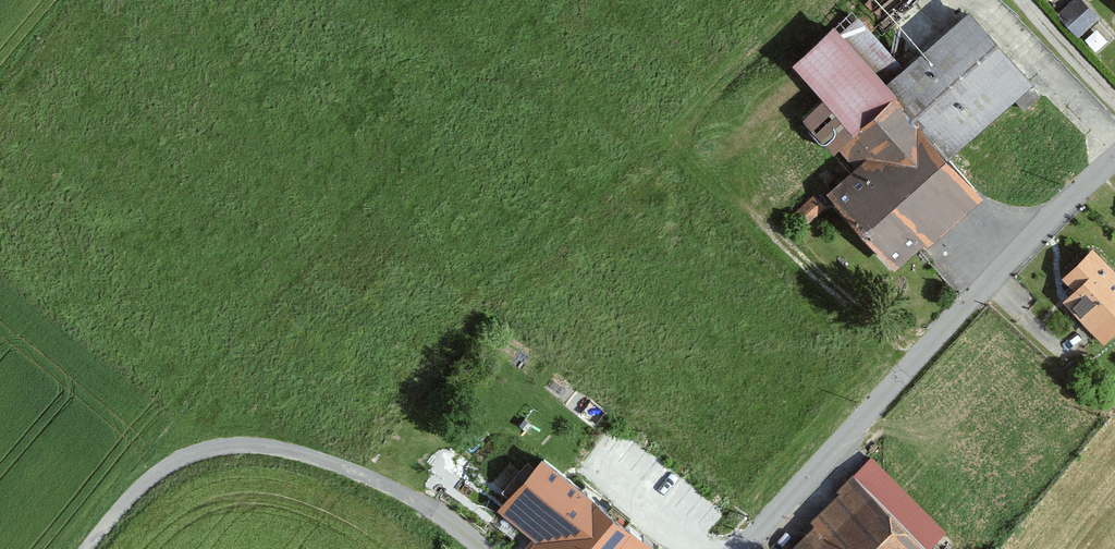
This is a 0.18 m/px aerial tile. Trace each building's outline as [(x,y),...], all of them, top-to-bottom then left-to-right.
[(963,7),(877,82),(942,155),(1028,80),(963,7)] [(826,26),(786,61),(850,132),(835,146),(848,160),(815,190),(891,274),(979,195),(942,155),(877,82),(826,26)] [(1058,293),(1094,334),(1114,316),(1114,275),(1090,248),(1058,277),(1066,286),(1058,293)] [(491,508),(529,538),(520,548),(644,548),(645,548),(533,457),(491,508)] [(778,548),(779,548),(925,548),(852,475),(778,548)]
